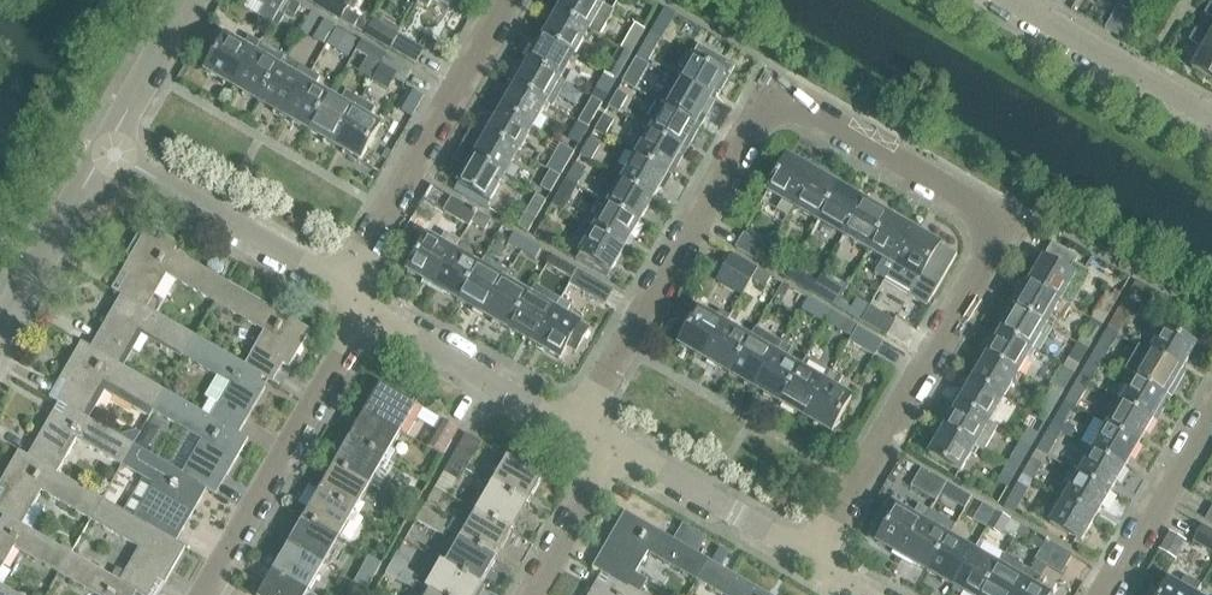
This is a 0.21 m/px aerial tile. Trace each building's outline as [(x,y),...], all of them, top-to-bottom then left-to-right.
[(280,7),(284,0),(251,0),(264,7),(259,17),(270,23),(280,7)] [(280,7),(294,15),(300,4),(293,0),(284,0),(280,7)] [(316,6),(341,20),(347,9),(350,5),(342,0),(319,0),(316,6)] [(449,8),(454,0),(435,0),(449,8)] [(596,0),(564,0),(558,11),(590,30),(600,36),(615,10),(596,0)] [(1115,10),(1129,19),(1139,2),(1135,0),(1121,0),(1115,10)] [(341,20),(341,21),(354,28),(361,17),(347,9),(341,20)] [(308,36),(319,16),(311,11),(300,31),(308,36)] [(590,30),(558,11),(544,36),(575,54),(590,30)] [(325,19),(313,39),(324,45),(335,25),(325,19)] [(637,46),(646,29),(635,23),(625,40),(637,46)] [(357,39),(336,27),(327,44),(348,56),(357,39)] [(1207,43),(1210,38),(1194,29),(1187,41),(1204,50),(1192,70),(1211,81),(1211,45),(1207,43)] [(392,49),(400,35),(399,34),(396,38),(383,30),(377,41),(392,49)] [(647,64),(662,38),(651,32),(636,58),(647,64)] [(204,71),(233,88),(259,42),(250,36),(244,46),(225,36),(223,39),(216,35),(206,52),(213,56),(204,71)] [(424,49),(400,35),(392,49),(416,63),(424,49)] [(575,54),(544,36),(529,60),(561,79),(575,54)] [(259,42),(233,88),(258,103),(279,67),(271,63),(277,52),(259,42)] [(378,69),(379,70),(387,55),(373,47),(367,57),(381,65),(378,69)] [(622,71),(632,54),(621,48),(611,65),(622,71)] [(387,55),(379,70),(404,84),(412,69),(387,55)] [(693,57),(679,82),(710,100),(725,75),(693,57)] [(567,82),(561,79),(529,60),(515,85),(547,103),(553,107),(567,82)] [(633,89),(643,72),(632,65),(622,82),(633,89)] [(279,67),(258,103),(284,118),(310,73),(299,66),(293,76),(279,67)] [(320,77),(310,73),(284,118),(309,132),(330,96),(314,88),(320,77)] [(608,96),(617,79),(606,73),(597,89),(608,96)] [(679,82),(665,106),(700,127),(715,103),(710,100),(679,82)] [(515,85),(501,110),(533,128),(547,103),(515,85)] [(619,113),(629,96),(618,90),(608,107),(619,113)] [(309,132),(334,147),(361,100),(346,91),(340,102),(330,96),(309,132)] [(594,120),(603,103),(592,97),(582,114),(594,120)] [(361,100),(334,147),(360,162),(381,126),(369,119),(375,108),(361,100)] [(687,141),(691,143),(700,127),(665,106),(650,131),(682,149),(687,141)] [(519,152),(533,128),(501,110),(487,134),(519,152)] [(605,138),(615,120),(603,114),(594,131),(605,138)] [(580,144),(589,128),(578,121),(568,138),(580,144)] [(686,151),(682,149),(650,131),(636,155),(668,173),(673,165),(677,167),(686,151)] [(487,134),(473,159),(505,177),(519,152),(487,134)] [(591,162),(601,145),(589,138),(580,155),(591,162)] [(565,169),(575,152),(564,146),(554,163),(565,169)] [(668,173),(636,155),(622,179),(654,198),(668,173)] [(787,157),(767,191),(782,200),(777,209),(788,216),(793,207),(815,169),(816,168),(815,167),(812,171),(787,157)] [(458,184),(490,202),(505,177),(473,159),(458,184)] [(577,186),(587,169),(575,163),(566,179),(577,186)] [(818,221),(839,186),(841,182),(828,175),(824,175),(815,169),(793,207),(818,221)] [(551,193),(561,176),(550,170),(540,187),(551,193)] [(639,222),(654,198),(622,179),(608,204),(639,222)] [(841,182),(839,186),(818,221),(843,235),(864,201),(840,187),(842,183),(841,182)] [(563,211),(572,194),(561,187),(551,204),(563,211)] [(537,218),(547,201),(536,194),(526,211),(537,218)] [(474,223),(480,213),(452,197),(444,212),(469,227),(472,221),(474,223)] [(843,235),(868,249),(889,215),(864,201),(843,235)] [(625,246),(639,222),(608,204),(594,228),(625,246)] [(491,219),(480,213),(474,223),(485,229),(491,219)] [(885,279),(893,264),(914,230),(889,215),(868,249),(883,258),(875,273),(885,279)] [(611,271),(625,246),(594,228),(579,253),(611,271)] [(939,245),(914,230),(893,264),(919,279),(939,245)] [(410,273),(436,288),(457,252),(455,250),(460,241),(445,232),(440,241),(432,237),(410,273)] [(524,252),(530,241),(514,232),(508,243),(524,252)] [(760,262),(769,247),(744,233),(736,248),(760,262)] [(157,242),(145,234),(112,290),(122,295),(156,315),(163,302),(152,296),(164,275),(214,304),(226,281),(175,252),(179,246),(161,235),(157,242)] [(542,248),(530,241),(524,252),(536,259),(542,248)] [(770,248),(769,247),(760,262),(761,262),(761,263),(774,271),(781,260),(767,252),(770,248)] [(482,266),(457,252),(436,288),(461,302),(482,266)] [(547,266),(558,272),(565,261),(553,254),(547,266)] [(748,284),(757,268),(732,254),(723,269),(748,284)] [(1044,258),(1029,282),(1060,301),(1070,307),(1090,274),(1073,264),(1068,272),(1044,258)] [(569,284),(570,285),(580,269),(565,261),(558,272),(571,280),(569,284)] [(461,302),(485,317),(507,281),(482,266),(461,302)] [(758,268),(757,268),(748,284),(749,284),(752,279),(765,286),(772,276),(758,268)] [(613,288),(580,269),(570,285),(604,304),(613,288)] [(810,292),(817,281),(804,273),(797,284),(810,292)] [(226,281),(214,304),(263,332),(244,366),(269,381),(279,386),(311,330),(226,281)] [(485,317),(510,331),(531,295),(507,281),(485,317)] [(831,289),(817,281),(810,292),(825,300),(831,289)] [(1070,307),(1060,301),(1029,282),(1014,307),(1045,326),(1053,312),(1064,319),(1071,307),(1070,307)] [(510,331),(535,346),(562,300),(537,285),(531,295),(510,331)] [(1106,295),(1117,301),(1121,294),(1115,291),(1112,297),(1106,294),(1106,295)] [(195,338),(156,315),(122,295),(91,350),(119,366),(138,333),(183,359),(195,338)] [(1091,319),(1102,326),(1117,301),(1106,295),(1091,319)] [(822,305),(808,297),(801,308),(815,316),(822,305)] [(1122,304),(1133,310),(1136,304),(1126,298),(1122,304)] [(560,361),(568,348),(576,353),(590,329),(566,315),(572,306),(562,300),(535,346),(560,361)] [(860,321),(866,310),(854,303),(847,314),(860,321)] [(1107,329),(1118,335),(1133,310),(1122,304),(1107,329)] [(867,310),(866,310),(860,321),(860,322),(861,321),(886,335),(895,320),(870,305),(867,310)] [(1045,326),(1014,307),(1010,305),(996,330),(999,332),(1030,350),(1045,326)] [(704,360),(725,324),(698,309),(678,344),(704,360)] [(838,329),(852,337),(858,327),(857,327),(858,326),(845,318),(838,329)] [(1102,326),(1091,319),(1077,344),(1088,351),(1102,326)] [(725,324),(704,360),(729,374),(750,339),(725,324)] [(756,327),(750,339),(729,374),(754,389),(781,342),(756,327)] [(858,327),(852,337),(849,342),(874,356),(883,341),(858,327)] [(1195,346),(1164,328),(1149,353),(1180,371),(1195,346)] [(1104,359),(1118,335),(1107,329),(1093,353),(1103,359),(1103,358),(1104,359)] [(1016,375),(1030,350),(999,332),(985,356),(1016,375)] [(269,381),(244,366),(195,338),(183,359),(228,385),(209,418),(238,434),(269,381)] [(781,342),(754,389),(780,403),(800,368),(785,359),(792,348),(781,342)] [(60,404),(83,418),(103,385),(151,413),(164,392),(119,366),(91,350),(80,344),(49,398),(60,404)] [(1088,351),(1077,344),(1062,369),(1073,376),(1088,351)] [(1140,348),(1126,372),(1135,377),(1171,398),(1185,374),(1180,371),(1149,353),(1140,348)] [(1103,359),(1093,353),(1079,377),(1090,384),(1100,367),(1099,366),(1103,359)] [(985,356),(971,381),(1002,399),(1016,375),(985,356)] [(806,358),(800,368),(780,403),(805,418),(825,382),(831,372),(806,358)] [(1048,393),(1059,400),(1073,376),(1062,369),(1048,393)] [(831,372),(825,382),(805,418),(830,433),(851,397),(835,388),(840,378),(831,372)] [(1171,398),(1135,377),(1121,402),(1152,420),(1157,422),(1171,398)] [(971,381),(967,378),(953,403),(987,423),(1002,399),(971,381)] [(1076,408),(1085,391),(1074,384),(1064,401),(1076,408)] [(371,403),(361,397),(356,406),(404,434),(419,408),(381,385),(371,403)] [(151,413),(200,442),(181,475),(206,490),(216,496),(248,440),(238,434),(209,418),(164,392),(151,413)] [(1059,400),(1048,393),(1039,408),(1050,415),(1059,400)] [(1138,444),(1152,420),(1121,402),(1107,426),(1138,444)] [(939,426),(942,428),(973,447),(983,453),(997,429),(987,423),(953,403),(939,426)] [(120,440),(83,418),(60,404),(29,457),(57,473),(76,441),(121,467),(133,447),(120,440)] [(360,421),(350,439),(389,461),(404,434),(356,406),(350,416),(360,421)] [(1062,432),(1071,415),(1060,409),(1050,425),(1062,432)] [(442,422),(428,447),(444,455),(458,431),(442,422)] [(1123,468),(1138,444),(1107,426),(1093,450),(1123,468)] [(942,428),(928,453),(959,471),(973,447),(942,428)] [(1019,442),(1028,447),(1037,433),(1028,428),(1019,442)] [(123,434),(120,440),(133,447),(141,433),(136,430),(123,434)] [(1047,457),(1057,440),(1046,433),(1036,450),(1047,457)] [(481,444),(464,435),(449,460),(466,470),(481,444)] [(139,437),(133,447),(144,454),(150,444),(139,437)] [(330,450),(325,460),(373,488),(389,461),(350,439),(340,456),(330,450)] [(1028,447),(1019,442),(1005,465),(1014,471),(1028,447)] [(166,493),(148,526),(176,542),(206,490),(181,475),(144,454),(133,447),(121,467),(166,493)] [(1022,474),(1033,481),(1047,457),(1036,450),(1022,474)] [(1093,450),(1078,475),(1109,493),(1123,468),(1093,450)] [(40,494),(89,522),(102,499),(57,473),(29,457),(20,452),(0,486),(0,515),(21,527),(40,494)] [(543,479),(506,457),(490,485),(527,506),(543,479)] [(319,470),(328,475),(318,493),(357,515),(373,488),(325,460),(319,470)] [(466,470),(449,460),(442,473),(459,483),(466,470)] [(1014,471),(1005,465),(995,481),(1004,487),(1014,471)] [(934,500),(945,481),(922,468),(911,486),(934,500)] [(1033,481),(1022,474),(1003,507),(1014,514),(1033,481)] [(1078,475),(1064,499),(1095,517),(1109,493),(1078,475)] [(947,483),(945,481),(934,500),(937,501),(941,493),(954,501),(961,490),(947,482),(947,483)] [(512,533),(527,506),(490,485),(475,511),(512,533)] [(414,508),(422,494),(410,487),(402,501),(414,508)] [(298,505),(293,514),(342,542),(357,515),(318,493),(308,510),(298,505)] [(138,550),(125,572),(119,582),(142,594),(158,594),(185,548),(176,542),(148,526),(102,499),(89,522),(138,550)] [(1095,517),(1064,499),(1050,524),(1081,542),(1095,517)] [(877,542),(902,556),(922,521),(929,510),(919,504),(913,515),(889,502),(877,523),(885,527),(877,542)] [(989,521),(996,509),(983,502),(977,513),(973,519),(986,526),(989,521)] [(430,528),(437,516),(423,508),(416,520),(430,528)] [(996,509),(989,521),(1004,529),(1010,518),(996,509)] [(929,510),(922,521),(902,556),(927,571),(947,536),(934,528),(940,518),(930,512),(931,511),(929,510)] [(496,560),(512,533),(475,511),(459,538),(496,560)] [(647,552),(696,580),(708,560),(624,511),(602,549),(609,553),(599,570),(601,571),(627,586),(647,552)] [(297,528),(287,546),(327,568),(342,542),(293,514),(288,523),(297,528)] [(16,550),(60,575),(72,555),(60,549),(21,527),(0,515),(0,578),(16,550)] [(451,524),(437,516),(430,528),(444,536),(451,524)] [(1211,551),(1211,532),(1202,526),(1194,541),(1211,551)] [(1040,550),(1046,540),(1033,532),(1027,543),(1040,550)] [(1167,552),(1179,559),(1189,541),(1177,535),(1167,552)] [(927,571),(952,585),(972,550),(947,536),(927,571)] [(481,586),(496,560),(459,538),(444,565),(481,586)] [(1071,555),(1046,540),(1040,550),(1041,551),(1036,559),(1060,573),(1071,555)] [(72,555),(76,549),(64,542),(60,549),(72,555)] [(263,567),(311,594),(327,568),(287,546),(277,563),(269,558),(263,567)] [(719,548),(711,562),(720,567),(728,553),(719,548)] [(969,594),(980,594),(997,565),(972,550),(952,585),(969,594)] [(119,582),(111,578),(72,555),(60,575),(95,594),(142,594),(119,582)] [(997,565),(980,594),(1014,594),(1029,570),(1005,555),(999,566),(997,565)] [(360,574),(371,581),(382,564),(371,557),(360,574)] [(696,580),(722,594),(769,594),(720,567),(711,562),(708,560),(696,580)] [(399,581),(406,569),(393,561),(386,572),(399,581)] [(428,592),(434,594),(476,594),(481,586),(444,565),(428,592)] [(263,567),(257,577),(266,582),(259,594),(311,594),(263,567)] [(117,568),(111,578),(119,582),(125,572),(117,568)] [(420,577),(406,569),(399,581),(413,589),(420,577)] [(1014,594),(1048,594),(1033,587),(1040,577),(1029,570),(1014,594)] [(627,586),(601,571),(588,594),(642,594),(627,586)] [(1194,594),(1201,583),(1188,576),(1182,577),(1179,584),(1168,578),(1161,592),(1151,587),(1146,594),(1194,594)] [(0,585),(0,594),(17,594),(0,585)]
